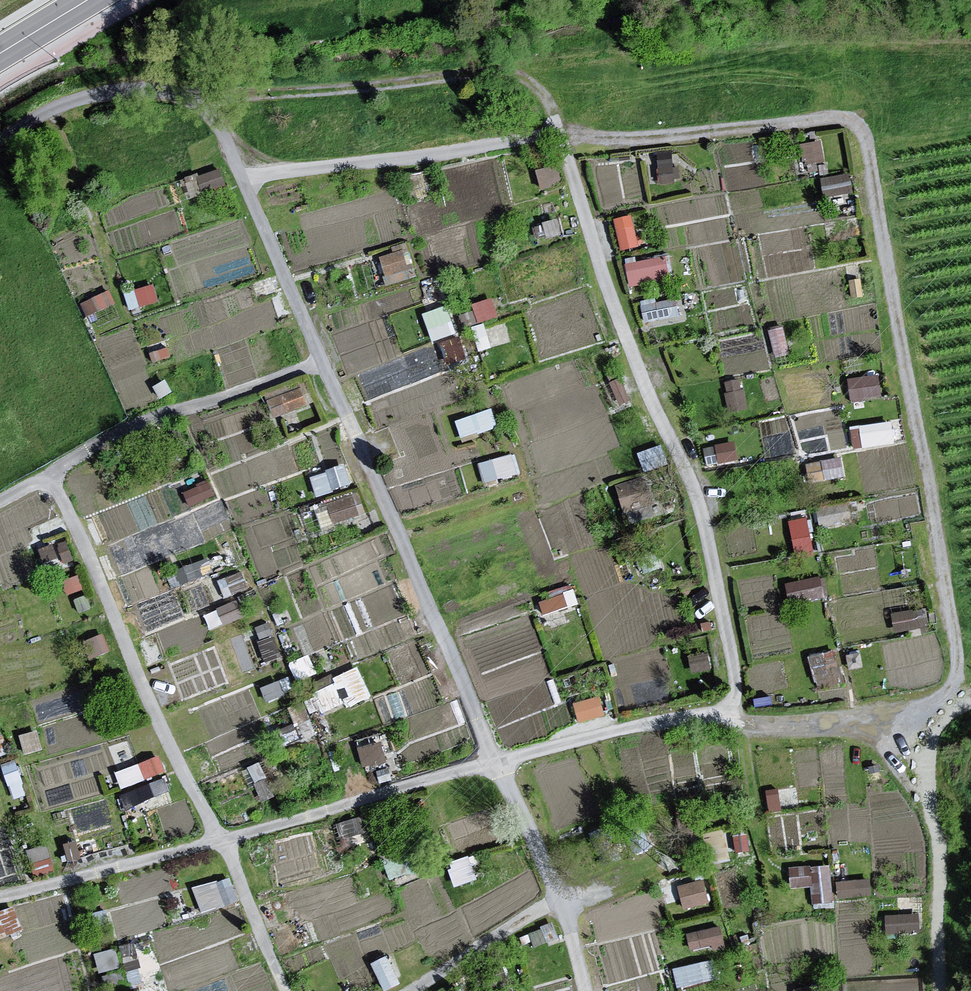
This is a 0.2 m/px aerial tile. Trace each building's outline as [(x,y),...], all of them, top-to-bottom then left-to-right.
[(622,248),(642,244),(637,211),(617,214),(622,248)] [(391,281),(414,273),(405,245),(381,253),(391,281)] [(628,257),(630,282),(672,279),(670,254),(628,257)] [(433,339),(457,334),(451,304),(428,309),(433,339)] [(272,398),(279,414),(309,401),(301,385),(272,398)] [(494,407),(466,416),(470,431),(499,422),(494,407)] [(902,419),(855,421),(856,442),(903,440),(902,419)] [(319,492),(352,483),(347,465),(314,474),(319,492)] [(636,479),(620,484),(629,512),(644,507),(636,479)] [(335,521),(363,512),(356,490),(328,498),(335,521)] [(812,514),(792,516),(796,550),(816,547),(812,514)] [(825,577),(789,578),(790,594),(826,593),(825,577)] [(363,668),(316,681),(324,709),(371,695),(363,668)] [(578,705),(581,718),(607,711),(603,698),(578,705)] [(140,779),(166,769),(161,756),(135,766),(140,779)] [(836,902),(835,862),(791,863),(792,885),(814,884),(814,903),(836,902)] [(232,874),(196,884),(203,910),(239,900),(232,874)] [(708,875),(681,881),(687,907),(713,901),(708,875)] [(839,877),(839,894),(874,893),(873,876),(839,877)] [(722,922),(689,930),(694,949),(727,941),(722,922)] [(142,941),(125,943),(129,979),(145,977),(142,941)] [(681,985),(716,976),(711,957),(675,966),(681,985)]
